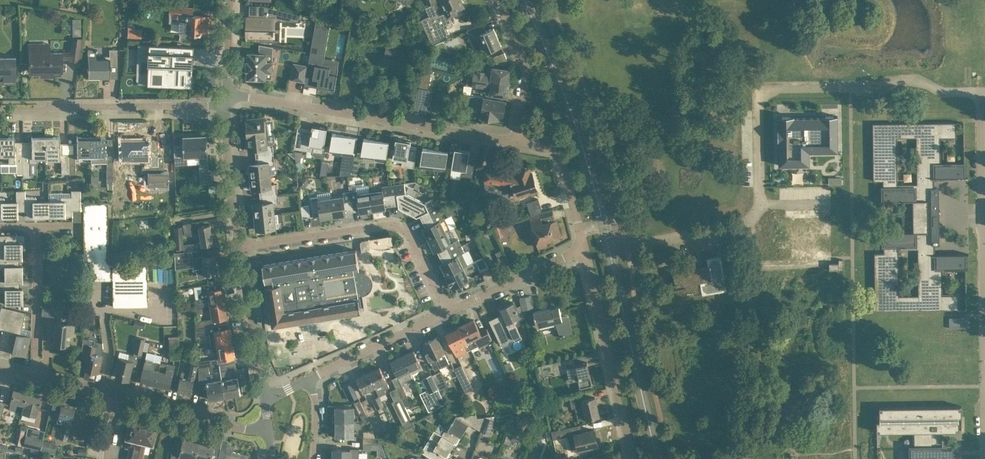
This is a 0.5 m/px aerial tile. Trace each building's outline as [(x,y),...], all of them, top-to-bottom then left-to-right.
[(433,3),(426,6),(425,7),(429,15),(429,16),(422,19),(421,19),(431,42),(447,34),(449,33),(447,28),(448,27),(452,26),(453,25),(453,24),(452,23),(453,23),(449,14),(456,11),(455,8),(463,5),(461,0),(432,0),(433,3)] [(272,40),(273,18),(293,19),(293,17),(300,17),(300,14),(263,5),(259,5),(259,18),(253,17),(253,22),(248,22),(248,35),(258,36),(258,40),(261,40),(261,41),(269,41),(269,40),(272,40)] [(190,32),(191,32),(201,33),(202,31),(207,32),(208,16),(192,15),(192,8),(182,7),(170,7),(170,14),(169,22),(181,22),(181,32),(190,32)] [(316,19),(307,72),(314,73),(312,82),(318,83),(317,85),(326,87),(335,88),(335,86),(338,68),(338,67),(338,68),(322,65),(323,59),(322,59),(323,58),(324,58),(324,57),(329,29),(328,28),(325,28),(324,28),(326,21),(326,20),(316,18),(316,19)] [(483,23),(471,29),(466,31),(474,50),(486,44),(489,51),(502,46),(494,27),(486,30),(483,23)] [(384,57),(388,58),(393,59),(395,59),(397,47),(398,39),(398,38),(388,36),(385,55),(384,57)] [(49,49),(29,49),(29,52),(29,53),(29,63),(31,63),(31,71),(41,71),(41,75),(53,74),(53,69),(60,69),(60,74),(61,74),(61,58),(70,58),(70,59),(78,60),(79,60),(80,50),(82,38),(73,37),(71,52),(61,52),(49,52),(49,49)] [(138,44),(137,60),(149,61),(148,65),(149,65),(164,66),(163,86),(192,87),(193,67),(194,53),(194,46),(150,44),(138,44)] [(274,46),(260,44),(260,53),(249,52),(248,61),(247,61),(247,69),(248,69),(247,78),(265,78),(266,71),(272,71),(274,46)] [(105,56),(105,59),(95,59),(95,56),(87,56),(86,56),(87,69),(88,69),(88,78),(100,77),(100,73),(103,73),(103,75),(109,74),(109,78),(110,78),(110,66),(117,66),(117,56),(117,49),(108,49),(109,56),(105,56)] [(504,52),(493,57),(492,62),(506,65),(507,59),(506,59),(507,58),(504,52)] [(15,68),(15,56),(0,57),(0,68),(3,68),(3,83),(15,83),(15,68)] [(294,63),(292,79),(305,81),(305,80),(306,81),(308,66),(307,66),(307,65),(294,63)] [(474,69),(472,77),(474,77),(509,82),(510,69),(500,68),(493,67),(493,72),(474,69)] [(422,68),(419,86),(429,88),(432,70),(422,68)] [(474,77),(472,77),(468,77),(467,84),(486,87),(486,92),(497,94),(507,95),(509,82),(474,77)] [(430,89),(418,87),(416,102),(427,104),(430,89)] [(484,97),(465,93),(463,100),(474,102),(473,106),(482,108),(480,116),(497,119),(503,120),(504,115),(506,101),(496,99),(484,97)] [(809,164),(809,151),(838,151),(837,115),(822,115),(822,117),(794,117),(794,116),(778,116),(779,129),(778,129),(778,140),(779,140),(779,165),(809,164)] [(246,122),(247,137),(266,135),(265,117),(249,118),(249,119),(250,119),(250,122),(246,122)] [(941,164),(941,136),(956,136),(955,122),(960,122),(873,123),(873,124),(873,180),(874,180),(883,180),(883,200),(880,200),(880,201),(913,200),(913,231),(880,232),(884,232),(884,252),(875,252),(874,252),(875,310),(962,309),(962,308),(958,308),(958,294),(943,294),(942,267),(965,267),(965,284),(966,284),(966,254),(969,254),(969,253),(933,254),(932,244),(940,244),(939,187),(932,187),(932,177),(968,177),(968,176),(965,176),(964,147),(964,164),(941,164)] [(312,131),(305,130),(302,149),(313,151),(312,153),(315,156),(322,157),(324,147),(327,127),(313,124),(312,131)] [(298,129),(299,126),(298,126),(295,148),(302,149),(305,130),(298,129)] [(333,133),(330,147),(333,148),(332,153),(343,155),(341,164),(339,175),(352,175),(353,166),(356,151),(358,140),(358,137),(351,136),(333,133)] [(201,183),(201,171),(209,170),(207,134),(184,135),(184,144),(173,144),(174,164),(175,164),(175,161),(185,160),(185,157),(199,156),(201,183)] [(106,158),(106,172),(106,182),(113,182),(113,172),(114,161),(114,151),(105,152),(105,135),(100,136),(90,136),(90,157),(104,157),(104,158),(106,158)] [(267,144),(266,135),(247,137),(247,138),(246,138),(246,145),(248,145),(249,150),(255,149),(256,156),(274,154),(273,144),(267,144)] [(0,137),(0,164),(15,164),(15,159),(16,159),(16,173),(22,173),(22,145),(14,145),(14,136),(0,137)] [(23,145),(22,145),(22,173),(30,173),(29,162),(37,162),(37,158),(45,158),(45,159),(45,136),(31,136),(31,144),(23,144),(23,141),(22,141),(23,145)] [(45,136),(45,159),(61,159),(61,173),(68,173),(68,152),(62,153),(62,144),(59,144),(59,136),(45,136)] [(73,152),(68,152),(68,173),(75,173),(75,158),(78,158),(90,157),(90,136),(77,136),(77,144),(73,144),(73,152)] [(364,138),(362,152),(358,152),(357,157),(363,158),(364,153),(375,155),(374,160),(386,162),(389,145),(389,142),(382,141),(364,138)] [(402,165),(414,167),(417,145),(416,148),(410,147),(411,140),(396,138),(393,158),(403,160),(402,165)] [(139,140),(122,140),(122,150),(122,158),(133,158),(144,158),(144,166),(142,166),(142,173),(147,173),(147,181),(167,181),(167,171),(163,171),(163,166),(163,156),(158,156),(158,152),(147,152),(147,140),(139,140)] [(433,170),(445,172),(448,154),(448,151),(441,150),(423,147),(421,162),(434,164),(433,170)] [(455,147),(452,168),(462,169),(461,175),(473,177),(476,155),(475,158),(469,157),(470,150),(455,147)] [(295,158),(295,161),(301,162),(303,152),(294,151),(295,152),(295,158)] [(251,175),(251,176),(271,174),(270,164),(275,164),(274,154),(256,156),(257,162),(249,163),(250,169),(249,169),(249,175),(251,175)] [(487,168),(486,178),(485,181),(502,184),(501,189),(510,190),(515,189),(515,190),(517,196),(520,199),(525,197),(525,193),(537,189),(532,172),(530,173),(528,169),(516,173),(487,168)] [(259,188),(260,195),(278,193),(277,183),(272,184),(271,174),(251,176),(251,177),(249,177),(250,183),(251,183),(252,189),(259,188)] [(305,186),(308,183),(307,177),(299,178),(300,187),(305,186)] [(401,207),(408,211),(416,196),(406,191),(404,183),(395,184),(389,185),(392,204),(398,203),(399,205),(402,206),(401,207)] [(385,205),(392,204),(389,185),(382,186),(382,189),(370,191),(373,210),(381,209),(381,208),(384,207),(384,208),(386,208),(385,205)] [(71,190),(71,192),(71,196),(60,196),(60,200),(48,200),(48,216),(72,216),(72,210),(80,209),(80,189),(71,190)] [(25,216),(48,216),(48,200),(36,200),(36,197),(25,197),(25,190),(16,190),(16,200),(17,200),(17,210),(24,210),(25,216)] [(357,190),(350,191),(353,210),(359,209),(360,212),(362,212),(362,211),(364,210),(364,211),(373,210),(370,191),(358,193),(357,190)] [(331,197),(334,216),(342,215),(342,214),(345,213),(345,215),(347,214),(346,211),(353,210),(350,191),(343,192),(343,195),(331,197)] [(278,195),(278,193),(260,195),(261,202),(253,202),(254,208),(253,208),(253,214),(255,214),(255,216),(275,213),(274,204),(279,203),(279,200),(278,195)] [(471,204),(472,195),(464,200),(463,203),(471,204)] [(334,216),(331,197),(318,199),(318,196),(311,197),(313,216),(320,215),(321,218),(323,218),(322,217),(325,216),(325,218),(334,216)] [(420,214),(423,220),(440,212),(433,198),(425,201),(416,196),(408,211),(415,214),(415,213),(418,215),(420,214)] [(17,216),(17,210),(17,200),(16,200),(4,201),(4,197),(0,197),(0,217),(17,216)] [(538,198),(527,202),(531,215),(543,211),(538,198)] [(83,203),(83,279),(84,279),(112,279),(112,286),(112,306),(147,305),(147,304),(147,270),(147,261),(147,260),(114,261),(111,261),(108,261),(108,202),(83,202),(83,203)] [(303,217),(310,216),(309,204),(301,205),(303,217)] [(259,229),(276,228),(282,227),(281,222),(284,222),(283,212),(275,213),(255,216),(256,228),(259,227),(259,229)] [(425,232),(429,239),(450,228),(445,217),(443,217),(440,212),(423,220),(426,226),(423,227),(424,229),(425,229),(426,231),(425,232)] [(451,226),(456,224),(451,214),(447,216),(451,226)] [(530,219),(535,237),(538,247),(546,244),(545,240),(561,235),(556,219),(543,223),(541,216),(530,219)] [(202,246),(204,245),(213,244),(210,224),(200,226),(199,221),(184,223),(185,235),(200,233),(202,246)] [(451,229),(450,228),(429,239),(432,247),(433,246),(435,249),(434,249),(434,251),(438,249),(441,255),(461,245),(458,239),(451,242),(446,231),(451,229)] [(4,246),(4,257),(4,258),(17,258),(21,258),(21,242),(17,242),(17,234),(0,234),(0,246),(4,246)] [(184,246),(183,237),(176,238),(177,249),(184,249),(185,251),(188,250),(188,246),(184,246)] [(368,239),(363,240),(361,241),(361,243),(362,249),(369,248),(368,239)] [(446,275),(463,266),(468,264),(462,252),(465,251),(461,245),(441,255),(444,261),(440,263),(441,265),(442,264),(443,267),(442,267),(446,274),(446,275)] [(269,285),(266,285),(273,325),(345,313),(345,314),(361,311),(361,308),(366,307),(364,292),(365,292),(366,292),(370,289),(372,286),(373,281),(373,277),(370,273),(366,270),(362,269),(360,269),(356,249),(263,264),(265,281),(268,280),(269,285)] [(499,260),(505,257),(501,249),(495,252),(499,260)] [(184,251),(174,252),(175,261),(188,259),(188,258),(191,258),(190,251),(192,251),(192,250),(187,251),(184,251)] [(673,272),(676,285),(684,284),(685,287),(673,289),(675,302),(695,299),(696,303),(711,300),(710,292),(727,289),(721,255),(707,257),(708,266),(673,272)] [(188,259),(175,261),(176,269),(176,268),(194,265),(195,268),(196,268),(197,268),(204,267),(205,276),(205,277),(206,277),(205,274),(210,273),(210,274),(218,273),(215,256),(203,258),(202,256),(193,257),(191,258),(188,258),(188,259)] [(475,260),(481,271),(489,267),(484,256),(475,260)] [(4,257),(0,257),(0,268),(4,268),(4,280),(4,281),(18,280),(22,280),(21,265),(17,265),(17,258),(4,258),(4,257)] [(829,269),(843,269),(843,259),(839,259),(839,262),(829,262),(829,269)] [(470,279),(467,273),(463,266),(446,275),(451,285),(452,287),(455,286),(458,293),(464,289),(461,283),(470,279)] [(18,280),(4,281),(4,280),(0,280),(0,291),(4,291),(5,303),(22,303),(22,287),(18,287),(18,280)] [(213,283),(203,285),(204,290),(202,291),(198,294),(199,298),(196,298),(196,306),(226,302),(223,287),(214,289),(213,283)] [(520,297),(523,310),(534,308),(531,295),(520,297)] [(48,301),(47,305),(43,305),(42,314),(58,316),(58,321),(56,320),(54,342),(70,344),(71,331),(74,332),(75,322),(65,321),(66,316),(67,316),(68,307),(52,306),(52,302),(48,301)] [(514,301),(506,305),(506,304),(502,306),(502,305),(499,306),(502,313),(489,319),(494,328),(501,344),(514,338),(515,340),(522,337),(514,319),(521,316),(518,310),(514,301)] [(225,318),(226,323),(229,323),(228,317),(226,302),(196,306),(196,313),(204,313),(205,309),(211,307),(213,318),(196,321),(196,328),(220,324),(219,319),(225,318)] [(4,346),(13,309),(1,306),(0,310),(0,345),(4,346)] [(534,312),(536,321),(537,325),(556,321),(561,334),(572,331),(568,316),(562,316),(559,306),(534,312)] [(11,352),(16,353),(25,355),(30,335),(20,333),(25,312),(13,309),(4,346),(12,348),(11,350),(11,352)] [(966,327),(966,317),(949,317),(949,328),(966,327)] [(474,319),(459,326),(462,334),(464,333),(471,348),(478,345),(480,348),(488,344),(492,350),(496,348),(493,341),(487,327),(480,330),(474,319)] [(226,323),(220,324),(196,328),(197,335),(209,333),(212,345),(232,342),(230,327),(229,327),(229,323),(226,323)] [(457,355),(467,350),(471,348),(464,333),(462,334),(459,326),(446,332),(450,340),(447,341),(451,348),(453,347),(457,355)] [(130,379),(133,366),(140,366),(143,350),(145,341),(146,338),(138,337),(134,354),(120,350),(116,366),(118,367),(116,376),(130,379)] [(426,352),(435,370),(435,371),(450,364),(444,353),(437,337),(425,342),(429,351),(426,352)] [(84,338),(83,342),(82,352),(87,353),(85,361),(88,361),(86,369),(98,372),(102,356),(102,355),(104,348),(103,342),(84,338)] [(169,339),(170,360),(180,359),(179,338),(169,339)] [(213,350),(215,352),(217,364),(220,363),(235,361),(235,356),(232,342),(212,345),(213,350)] [(403,355),(411,373),(422,368),(420,365),(421,364),(418,359),(414,350),(403,355)] [(395,370),(398,376),(392,378),(396,387),(402,398),(407,396),(402,386),(405,384),(404,381),(413,377),(411,373),(403,355),(391,361),(395,370)] [(161,362),(156,361),(147,358),(143,372),(141,382),(149,384),(149,382),(156,384),(159,369),(161,362)] [(191,394),(193,384),(198,365),(198,364),(198,361),(198,359),(192,358),(191,363),(189,372),(182,370),(180,381),(177,391),(180,391),(180,393),(183,393),(184,392),(191,394)] [(198,367),(204,366),(209,365),(213,364),(212,358),(198,361),(198,364),(198,365),(198,367)] [(564,367),(564,366),(563,359),(552,361),(554,369),(564,367)] [(231,378),(229,369),(236,368),(235,361),(220,363),(220,364),(221,370),(222,379),(225,396),(241,393),(239,385),(238,377),(231,378)] [(587,361),(566,366),(568,372),(570,380),(578,378),(580,388),(592,385),(587,361)] [(159,369),(156,384),(170,387),(172,377),(175,365),(168,363),(166,370),(159,369)] [(469,380),(461,364),(454,368),(461,384),(469,380)] [(222,379),(211,381),(209,365),(198,367),(199,385),(207,384),(209,399),(225,396),(222,379)] [(380,366),(368,372),(375,386),(379,396),(386,392),(385,389),(389,387),(388,383),(380,366)] [(432,374),(440,390),(445,387),(449,386),(441,370),(432,374)] [(375,386),(368,372),(356,377),(361,386),(363,392),(375,386)] [(440,390),(432,374),(432,373),(423,377),(428,388),(420,392),(429,411),(445,403),(442,395),(439,390),(440,390)] [(352,382),(344,386),(351,399),(358,396),(352,382)] [(403,424),(412,420),(402,398),(396,387),(390,391),(394,400),(392,401),(403,424)] [(8,409),(21,412),(26,392),(13,389),(8,409)] [(21,412),(31,415),(36,416),(41,396),(26,392),(21,412)] [(572,407),(575,407),(578,420),(586,418),(599,415),(595,396),(583,399),(581,394),(570,396),(572,407)] [(377,409),(378,408),(383,406),(379,396),(372,399),(377,409)] [(359,400),(354,403),(363,422),(369,420),(359,400)] [(61,423),(59,436),(58,437),(66,438),(71,421),(75,405),(68,404),(67,402),(64,402),(63,403),(61,402),(59,412),(57,422),(61,423)] [(961,416),(962,416),(962,405),(879,406),(879,420),(877,420),(877,431),(914,431),(914,448),(913,448),(913,458),(950,458),(950,457),(942,457),(942,430),(958,430),(959,430),(959,416),(961,416)] [(336,406),(336,421),(354,421),(354,406),(336,406)] [(462,418),(460,417),(456,415),(448,428),(446,427),(442,434),(441,435),(454,442),(456,444),(462,434),(469,423),(481,430),(486,417),(478,417),(476,413),(464,415),(462,418)] [(494,419),(486,417),(481,430),(490,433),(494,419)] [(146,442),(153,444),(158,425),(132,419),(127,438),(129,438),(127,447),(131,447),(128,458),(142,458),(146,442)] [(555,420),(551,424),(556,429),(560,425),(555,420)] [(354,421),(336,421),(336,436),(354,435),(354,421)] [(577,425),(568,427),(552,431),(553,438),(568,435),(570,444),(576,443),(578,449),(598,445),(594,429),(579,432),(577,425)] [(18,428),(14,444),(23,446),(26,434),(25,434),(27,430),(18,428)] [(435,458),(445,458),(454,442),(441,435),(442,434),(434,430),(433,430),(430,436),(438,441),(434,448),(426,443),(421,451),(435,458)] [(43,439),(26,434),(23,446),(40,450),(43,439)] [(507,434),(504,442),(510,444),(513,436),(507,434)] [(199,442),(184,438),(183,444),(175,441),(170,458),(195,458),(199,442)] [(43,439),(40,450),(54,454),(57,443),(43,439)] [(212,457),(213,453),(214,446),(199,442),(195,458),(215,458),(212,457)] [(380,443),(380,442),(363,442),(363,449),(378,449),(378,456),(386,456),(385,452),(381,443),(380,443)] [(249,454),(233,450),(235,445),(228,443),(227,449),(224,458),(248,458),(249,454)] [(219,458),(224,458),(227,449),(221,447),(219,455),(218,458),(219,458)] [(359,448),(351,447),(351,449),(334,449),(333,458),(359,458),(359,448)]
